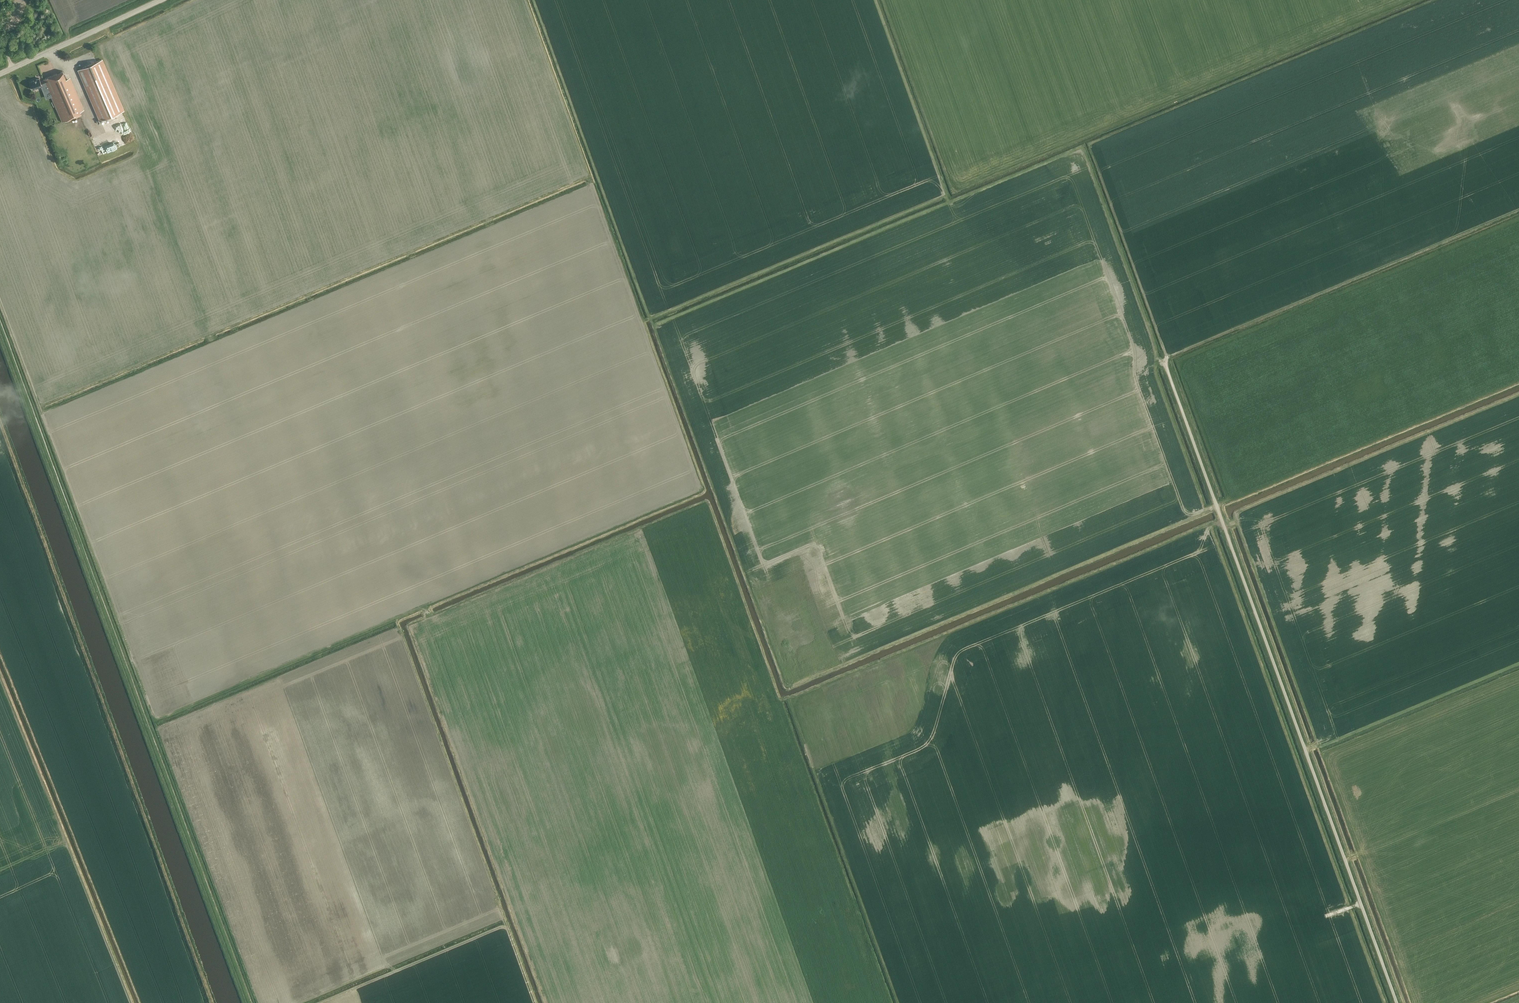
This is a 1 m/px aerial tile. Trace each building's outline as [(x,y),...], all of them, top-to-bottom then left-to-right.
[(79,70),(100,121),(124,111),(102,60),(79,70)] [(42,85),(45,83),(62,122),(66,120),(67,120),(82,114),(80,111),(84,109),(70,77),(67,78),(63,71),(44,79),(44,80),(41,81),(39,78),(30,82),(33,90),(43,86),(42,85)]
